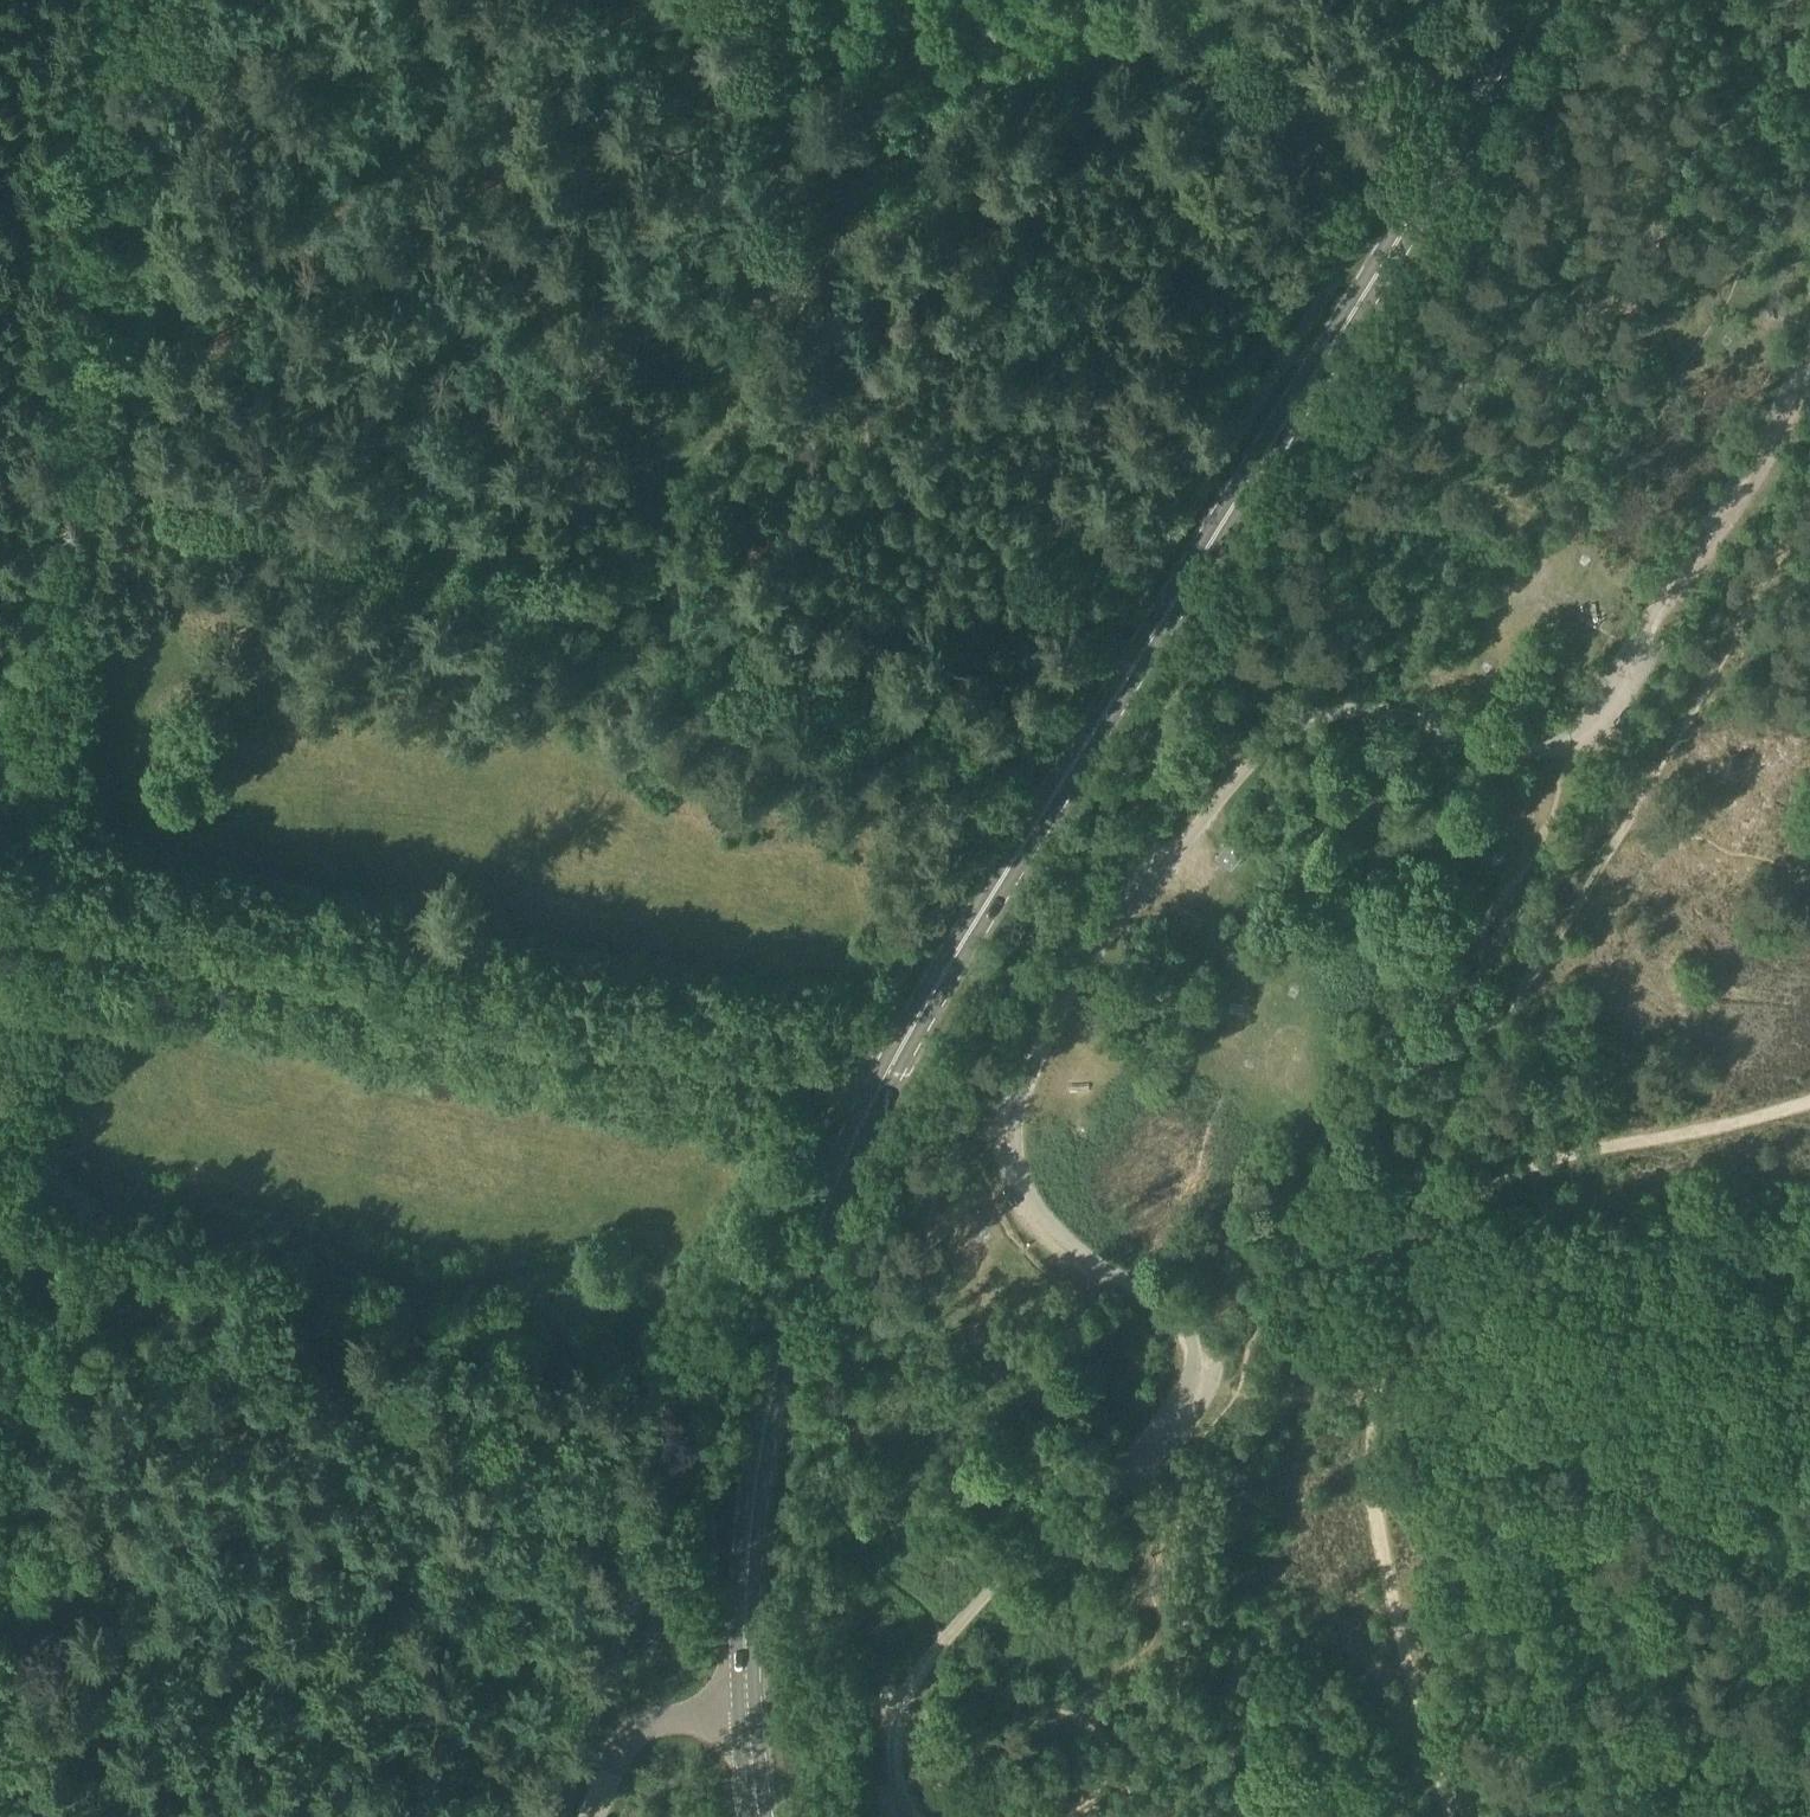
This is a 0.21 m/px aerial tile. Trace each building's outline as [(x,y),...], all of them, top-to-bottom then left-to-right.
[(1218,856),(1234,868),(1249,850),(1233,837),(1218,856)] [(234,921),(241,922),(243,913),(236,912),(234,921)]
